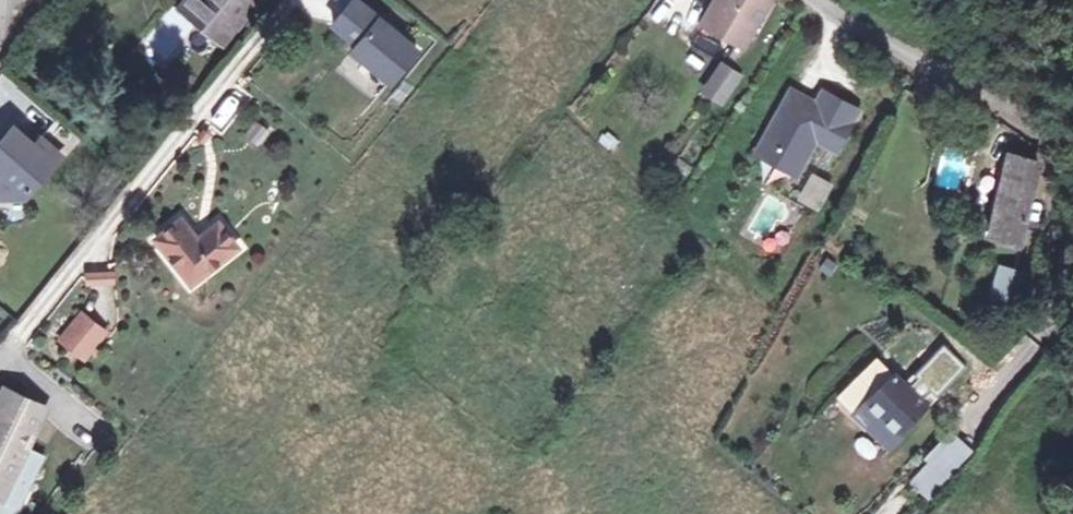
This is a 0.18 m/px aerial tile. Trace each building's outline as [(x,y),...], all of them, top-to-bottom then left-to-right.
[(248,0),(176,0),(174,3),(214,39),(248,0)] [(389,85),(420,49),(362,0),(344,0),(321,27),(389,85)] [(781,0),(723,0),(714,15),(756,39),(781,0)] [(720,83),(736,95),(750,75),(732,63),(720,83)] [(749,151),(796,178),(817,143),(836,155),(862,110),(819,85),(813,96),(789,83),(749,151)] [(225,94),(211,123),(226,130),(240,101),(225,94)] [(32,140),(12,119),(0,131),(0,205),(8,213),(66,157),(41,132),(32,140)] [(1043,155),(1013,147),(993,219),(1024,229),(1043,155)] [(968,203),(989,208),(997,172),(976,167),(968,203)] [(812,172),(796,198),(818,211),(834,185),(812,172)] [(184,218),(159,237),(194,283),(241,247),(221,222),(200,238),(184,218)] [(1031,264),(1002,255),(992,295),(1020,302),(1031,264)] [(113,271),(86,274),(87,289),(115,286),(113,271)] [(108,331),(85,312),(64,338),(87,356),(108,331)] [(905,423),(932,396),(898,363),(871,391),(887,406),(874,419),(895,439),(908,425),(905,423)] [(0,410),(0,426),(8,430),(23,401),(8,393),(0,410)] [(23,401),(8,430),(0,426),(0,493),(6,496),(13,481),(32,491),(40,476),(20,466),(28,452),(47,413),(23,401)] [(978,439),(956,420),(932,447),(954,466),(978,439)] [(28,452),(20,466),(40,476),(47,462),(28,452)] [(0,507),(0,511),(6,513),(21,513),(32,491),(13,481),(6,496),(0,507)]
